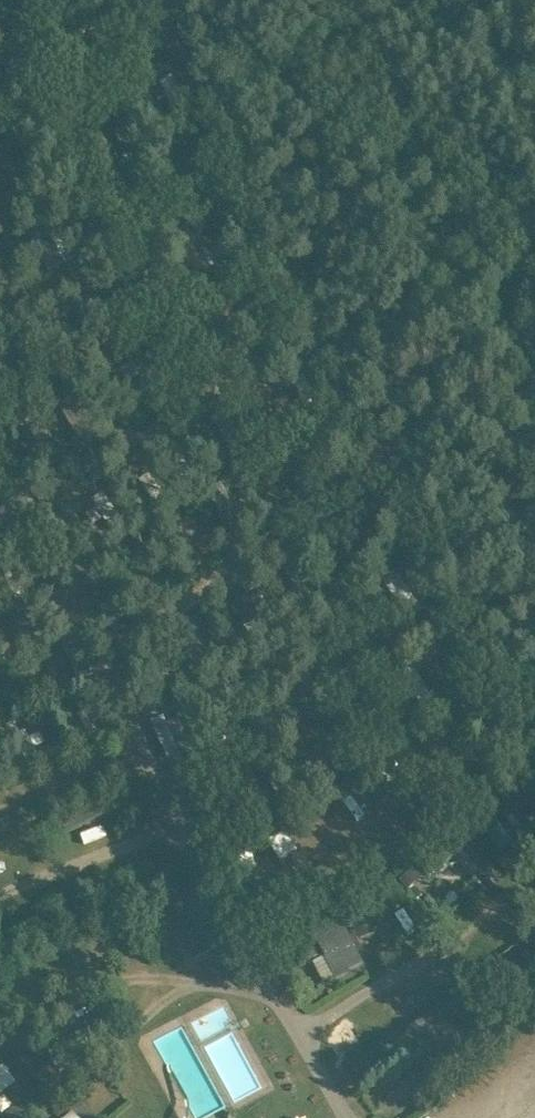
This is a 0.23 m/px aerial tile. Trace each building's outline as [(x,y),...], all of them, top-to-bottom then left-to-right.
[(71,14),(86,7),(83,0),(66,0),(71,14)] [(87,20),(81,10),(70,17),(76,26),(87,20)] [(109,154),(95,161),(103,175),(116,168),(109,154)] [(33,185),(30,201),(46,205),(50,189),(33,185)] [(228,259),(218,264),(223,275),(233,271),(228,259)] [(203,354),(190,362),(196,374),(210,366),(203,354)] [(89,388),(99,383),(94,375),(85,380),(89,388)] [(21,412),(26,421),(36,416),(31,407),(21,412)] [(261,418),(267,427),(276,422),(270,412),(261,418)] [(341,417),(333,433),(347,440),(355,425),(341,417)] [(32,431),(39,446),(53,439),(46,424),(32,431)] [(222,482),(214,487),(220,497),(228,492),(222,482)] [(175,514),(168,500),(156,506),(163,520),(175,514)] [(207,536),(196,544),(204,557),(216,549),(207,536)] [(38,563),(33,550),(19,556),(25,569),(38,563)] [(352,558),(342,568),(354,580),(365,570),(352,558)] [(434,598),(442,606),(451,597),(443,589),(434,598)] [(285,603),(293,617),(305,609),(297,596),(285,603)] [(3,706),(15,700),(9,688),(0,692),(0,700),(3,706)] [(60,691),(46,698),(51,710),(66,703),(60,691)] [(425,714),(418,703),(410,708),(417,719),(425,714)] [(86,738),(106,725),(93,706),(73,718),(86,738)] [(164,715),(154,718),(168,763),(183,759),(176,736),(186,733),(181,716),(166,721),(164,715)] [(378,735),(365,743),(371,751),(383,744),(378,735)] [(309,768),(300,779),(310,789),(320,777),(309,768)] [(66,832),(131,801),(123,784),(58,815),(66,832)] [(271,803),(255,804),(256,819),(272,818),(271,803)] [(134,811),(126,816),(134,830),(142,825),(134,811)] [(463,862),(476,877),(487,867),(475,852),(463,862)] [(418,881),(410,871),(399,879),(408,890),(418,881)] [(367,916),(354,922),(360,935),(373,929),(367,916)] [(385,935),(363,942),(366,950),(388,943),(385,935)] [(321,954),(314,940),(300,947),(308,961),(321,954)] [(525,977),(516,967),(509,975),(518,984),(525,977)] [(470,992),(407,1031),(430,1068),(493,1030),(470,992)] [(61,1078),(51,1065),(39,1075),(49,1087),(61,1078)] [(4,1113),(8,1117),(16,1117),(25,1111),(18,1102),(4,1113)]
